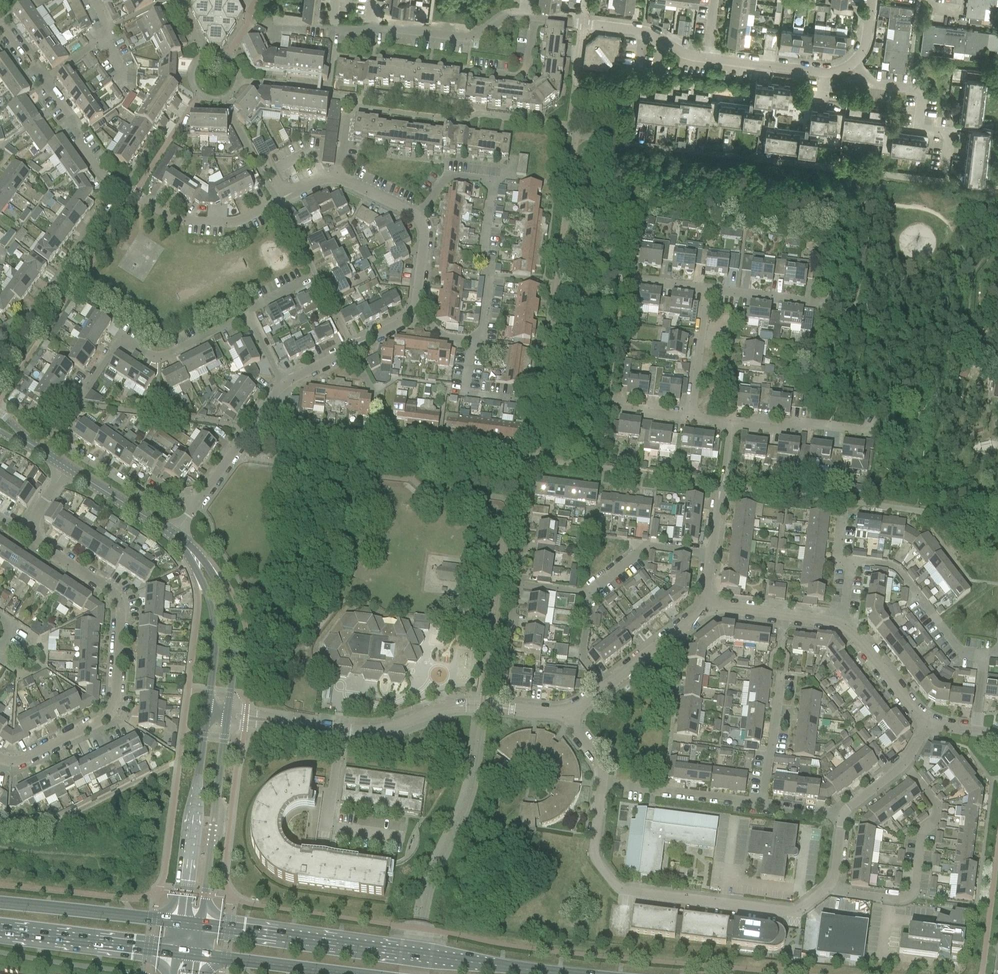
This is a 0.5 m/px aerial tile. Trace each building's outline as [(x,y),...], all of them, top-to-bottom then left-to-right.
[(151,0),(133,0),(130,2),(135,12),(153,3),(151,0)] [(243,15),(235,0),(200,0),(192,12),(196,22),(200,22),(198,25),(210,49),(220,49),(235,26),(233,23),(237,24),(243,15)] [(407,2),(406,2),(389,0),(386,0),(391,1),(390,2),(390,7),(393,8),(392,16),(400,17),(408,18),(408,14),(415,15),(417,3),(407,2)] [(562,0),(540,0),(539,2),(543,2),(542,6),(560,9),(562,0)] [(635,0),(616,0),(616,6),(625,8),(625,12),(634,13),(635,0)] [(757,2),(741,0),(733,0),(733,5),(729,4),(728,9),(748,12),(760,13),(760,9),(756,8),(757,2)] [(966,15),(970,16),(970,21),(979,23),(982,23),(982,22),(983,17),(980,17),(982,6),(993,8),(994,3),(997,4),(997,0),(968,0),(966,15)] [(82,7),(79,1),(69,7),(71,12),(82,7)] [(19,23),(35,11),(28,2),(12,13),(19,23)] [(319,17),(320,5),(305,3),(303,15),(319,17)] [(911,29),(914,7),(891,4),(890,15),(898,17),(897,27),(911,29)] [(85,12),(82,7),(71,12),(74,18),(85,12)] [(747,22),(748,12),(728,9),(728,14),(731,15),(731,20),(747,22)] [(26,32),(42,21),(35,11),(19,23),(26,32)] [(88,18),(85,12),(74,18),(77,23),(88,18)] [(142,21),(147,30),(148,31),(165,23),(160,12),(142,21)] [(745,33),(747,22),(731,20),(730,26),(726,26),(726,31),(745,33)] [(32,41),(48,30),(42,21),(26,32),(32,41)] [(148,31),(142,34),(147,45),(151,43),(154,41),(170,33),(165,23),(148,31)] [(945,40),(946,26),(925,23),(921,52),(932,54),(934,38),(945,40)] [(778,34),(779,27),(767,25),(766,32),(773,33),(778,34)] [(836,32),(837,26),(832,25),(831,32),(826,31),(824,47),(829,48),(829,51),(834,52),(836,32)] [(965,51),(968,29),(946,26),(945,40),(955,41),(954,50),(965,51)] [(266,33),(259,28),(256,27),(253,32),(262,38),(263,37),(266,33)] [(557,74),(562,75),(563,66),(560,65),(560,60),(564,61),(565,52),(561,51),(563,43),(560,43),(560,38),(563,38),(564,29),(545,27),(544,35),(543,35),(542,35),(541,36),(540,37),(540,38),(540,39),(540,40),(541,40),(542,41),(543,41),(542,49),(546,50),(545,58),(543,57),(542,58),(541,58),(541,59),(540,60),(541,61),(541,62),(542,63),(543,63),(544,64),(543,71),(542,71),(541,80),(542,80),(542,83),(538,85),(538,84),(537,84),(536,83),(535,83),(534,84),(533,84),(533,85),(532,86),(533,87),(533,88),(534,89),(530,92),(520,90),(520,89),(502,87),(502,88),(495,87),(495,86),(495,85),(494,84),(493,83),(492,83),(491,83),(490,83),(489,84),(489,85),(489,86),(472,84),(473,83),(472,82),(472,81),(471,80),(470,80),(469,80),(468,80),(467,81),(467,82),(467,84),(464,103),(465,103),(465,99),(470,99),(470,103),(487,105),(487,102),(492,103),(492,106),(501,107),(501,103),(506,103),(506,106),(512,107),(512,104),(517,105),(516,109),(542,112),(542,110),(557,99),(559,99),(561,82),(559,82),(560,79),(557,79),(557,74)] [(908,50),(911,29),(897,27),(896,37),(887,36),(886,47),(908,50)] [(791,46),(793,31),(782,29),(780,49),(785,49),(785,46),(791,46)] [(987,45),(989,31),(968,29),(965,51),(976,52),(977,44),(987,45)] [(39,51),(55,39),(48,30),(32,41),(39,51)] [(824,47),(826,31),(815,30),(814,33),(812,49),(817,50),(818,46),(824,47)] [(744,44),(745,34),(745,33),(726,31),(725,36),(729,36),(728,42),(744,44)] [(801,51),(804,32),(793,31),(791,46),(797,47),(796,51),(801,51)] [(989,31),(987,45),(997,46),(997,55),(997,32),(989,31)] [(268,52),(262,38),(253,32),(243,46),(254,70),(322,79),(322,81),(327,82),(331,46),(328,42),(322,41),(322,45),(327,46),(324,58),(288,54),(288,55),(268,52)] [(814,33),(804,32),(801,51),(806,52),(807,49),(812,49),(814,33)] [(852,35),(842,33),(836,32),(834,52),(839,53),(839,49),(845,50),(846,42),(851,43),(852,35)] [(170,33),(154,41),(164,61),(165,62),(181,54),(178,49),(187,45),(183,37),(175,42),(170,33)] [(619,57),(621,37),(599,34),(587,44),(584,62),(585,62),(585,59),(589,59),(588,66),(605,69),(608,66),(607,68),(607,70),(608,70),(608,68),(609,66),(610,64),(612,63),(613,62),(615,61),(617,61),(619,61),(619,60),(618,60),(616,60),(619,57)] [(280,52),(287,53),(289,38),(282,37),(280,52)] [(46,60),(62,49),(55,39),(39,51),(46,60)] [(905,72),(908,50),(886,47),(884,58),(893,59),(892,70),(905,72)] [(52,70),(63,62),(68,58),(62,49),(46,60),(52,70)] [(183,58),(181,54),(165,62),(164,61),(159,64),(159,71),(176,72),(176,61),(183,58)] [(5,56),(0,60),(0,73),(11,65),(5,56)] [(458,95),(459,83),(460,74),(451,73),(451,74),(443,73),(443,72),(443,71),(443,70),(442,69),(441,69),(440,69),(439,69),(438,70),(437,71),(437,73),(421,70),(421,69),(421,68),(420,67),(420,66),(418,66),(417,66),(416,67),(416,68),(415,69),(415,70),(408,69),(408,68),(390,65),(390,67),(382,66),(383,64),(382,63),(382,62),(381,62),(380,61),(379,61),(378,62),(377,63),(377,64),(376,68),(360,66),(360,65),(360,64),(359,63),(358,62),(357,62),(356,62),(355,63),(354,64),(354,65),(354,66),(347,65),(347,64),(337,62),(335,81),(338,82),(339,79),(344,79),(343,84),(352,85),(353,82),(357,82),(357,86),(374,88),(375,84),(389,86),(389,81),(394,82),(394,85),(400,85),(400,83),(405,83),(404,88),(413,89),(414,85),(419,86),(418,90),(435,92),(436,88),(441,89),(440,92),(450,94),(450,89),(455,89),(455,92),(457,93),(457,94),(458,95)] [(11,65),(0,73),(0,81),(3,84),(17,74),(11,65)] [(63,88),(77,79),(70,69),(57,79),(63,88)] [(988,71),(969,69),(963,119),(981,121),(988,71)] [(175,83),(176,72),(159,71),(159,78),(163,81),(163,80),(178,90),(181,86),(175,83)] [(111,82),(108,78),(105,73),(100,76),(104,81),(101,84),(103,88),(111,82)] [(24,83),(17,74),(3,84),(9,93),(24,83)] [(788,105),(790,89),(790,86),(771,84),(772,79),(760,77),(759,82),(756,82),(754,101),(788,105)] [(70,98),(83,88),(77,79),(63,88),(70,98)] [(163,81),(151,99),(166,109),(168,105),(176,111),(181,103),(173,98),(178,90),(163,80),(163,81)] [(30,92),(24,83),(9,93),(15,102),(14,102),(15,103),(25,96),(30,92)] [(464,103),(467,84),(459,83),(458,95),(457,102),(464,103)] [(76,107),(90,98),(95,93),(88,85),(83,88),(70,98),(76,107)] [(756,106),(745,105),(712,101),(711,103),(708,102),(709,92),(697,90),(696,101),(687,99),(689,89),(683,88),(682,92),(676,91),(675,101),(667,100),(668,90),(656,89),(655,99),(646,98),(648,87),(642,87),(638,118),(646,119),(645,122),(650,123),(650,120),(666,121),(665,125),(670,125),(671,122),(681,123),(681,120),(697,122),(696,125),(701,126),(701,124),(709,125),(710,119),(760,126),(762,111),(756,110),(756,106)] [(338,103),(324,101),(252,92),(235,112),(240,117),(237,120),(244,126),(247,122),(251,125),(250,124),(260,112),(262,112),(262,114),(263,114),(263,112),(280,115),(280,116),(327,122),(339,124),(341,107),(338,103)] [(32,106),(25,96),(15,103),(14,102),(8,107),(15,118),(32,106)] [(83,116),(96,107),(90,98),(76,107),(83,116)] [(151,99),(138,119),(153,129),(156,124),(163,130),(168,122),(161,117),(166,109),(151,99)] [(83,116),(90,126),(109,112),(102,103),(96,107),(83,116)] [(884,131),(886,120),(881,120),(883,109),(871,108),(870,118),(861,117),(863,107),(851,105),(849,115),(846,115),(846,113),(827,111),(827,105),(815,104),(814,109),(812,109),(809,127),(843,131),(842,136),(850,137),(850,140),(855,141),(855,137),(870,139),(870,143),(875,143),(875,140),(883,141),(882,143),(883,143),(882,150),(931,156),(931,152),(925,151),(927,137),(884,131)] [(50,131),(42,121),(32,106),(15,118),(33,143),(50,131)] [(186,130),(186,137),(217,139),(217,144),(230,144),(234,153),(235,154),(242,150),(231,128),(227,128),(228,119),(226,119),(196,117),(191,117),(190,130),(186,130)] [(147,138),(153,129),(138,119),(136,118),(130,127),(147,138)] [(356,119),(353,141),(354,141),(354,139),(362,140),(361,144),(367,144),(368,141),(375,141),(375,145),(383,146),(383,150),(389,151),(389,147),(405,149),(405,153),(411,154),(411,150),(427,152),(427,156),(433,156),(433,152),(441,153),(441,156),(442,154),(445,130),(444,130),(443,134),(435,133),(435,134),(430,133),(431,132),(413,130),(413,131),(408,130),(408,129),(391,127),(391,128),(386,128),(386,127),(378,125),(379,122),(370,121),(369,122),(365,121),(365,120),(356,119)] [(990,129),(978,127),(972,126),(965,177),(984,180),(990,129)] [(140,148),(147,138),(130,127),(124,137),(140,148)] [(815,152),(818,133),(767,127),(765,146),(815,152)] [(442,154),(449,155),(450,151),(452,131),(445,130),(442,154)] [(57,141),(50,131),(33,143),(41,153),(48,148),(47,148),(57,141)] [(511,138),(502,137),(502,139),(497,138),(497,137),(480,135),(480,136),(475,135),(475,134),(458,132),(457,133),(453,132),(453,131),(452,131),(450,151),(449,155),(455,156),(456,152),(472,154),(471,158),(477,159),(478,155),(494,157),(493,161),(499,161),(500,157),(508,158),(511,138)] [(62,137),(57,141),(47,148),(48,148),(54,157),(69,146),(62,137)] [(134,157),(140,148),(124,137),(118,146),(134,157)] [(262,139),(252,144),(260,160),(277,151),(272,141),(264,145),(262,139)] [(172,192),(181,178),(166,168),(178,149),(173,145),(151,178),(172,192)] [(10,154),(13,150),(8,146),(4,150),(10,154)] [(75,155),(69,146),(54,157),(61,166),(75,155)] [(127,167),(134,157),(118,146),(111,156),(127,167)] [(15,158),(18,154),(13,150),(10,154),(15,158)] [(81,164),(75,155),(61,166),(67,174),(81,164)] [(528,158),(518,156),(516,176),(526,177),(528,158)] [(31,173),(22,167),(14,161),(7,172),(23,184),(31,173)] [(33,171),(36,167),(31,163),(27,167),(33,171)] [(88,173),(81,164),(67,174),(73,183),(88,173)] [(38,175),(41,171),(36,167),(33,171),(38,175)] [(259,187),(252,173),(249,167),(233,175),(243,196),(259,187)] [(7,172),(0,181),(0,182),(15,194),(23,184),(7,172)] [(94,182),(88,173),(73,183),(80,193),(93,193),(88,186),(94,182)] [(243,196),(233,175),(223,180),(226,186),(233,201),(243,196)] [(42,180),(45,185),(50,182),(46,177),(42,180)] [(182,198),(191,184),(181,178),(172,192),(182,198)] [(191,184),(182,198),(192,204),(194,201),(199,204),(207,205),(208,188),(194,179),(191,184)] [(226,186),(223,180),(214,185),(208,185),(208,188),(207,205),(215,205),(220,202),(222,206),(233,201),(226,186)] [(0,182),(0,198),(8,204),(15,194),(0,182)] [(54,187),(50,182),(45,185),(49,191),(54,187)] [(466,188),(467,184),(467,183),(459,182),(458,186),(453,186),(453,190),(449,190),(448,196),(464,198),(464,199),(470,199),(471,188),(466,188)] [(541,193),(541,186),(520,183),(519,194),(536,196),(537,193),(541,193)] [(41,199),(45,194),(41,191),(37,196),(41,199)] [(330,199),(327,192),(313,199),(318,210),(332,203),(330,199)] [(88,200),(93,193),(80,193),(73,202),(87,213),(94,204),(88,200)] [(330,199),(332,203),(337,213),(340,219),(345,216),(350,214),(347,208),(340,193),(330,199)] [(50,203),(54,197),(49,194),(45,199),(50,203)] [(536,200),(536,196),(519,194),(517,205),(539,208),(540,201),(536,200)] [(464,202),(464,199),(464,198),(448,196),(443,195),(443,202),(441,203),(439,203),(439,207),(472,211),(472,207),(467,206),(467,205),(466,203),(464,202)] [(38,204),(41,199),(37,196),(33,201),(38,204)] [(46,208),(50,203),(45,199),(41,204),(46,208)] [(318,210),(313,199),(302,205),(306,212),(310,219),(320,214),(318,210)] [(81,222),(87,213),(73,202),(66,211),(81,222)] [(538,212),(539,208),(517,205),(521,206),(519,216),(525,217),(541,219),(542,212),(538,212)] [(360,221),(366,210),(361,207),(355,218),(360,221)] [(471,216),(472,211),(439,207),(438,212),(440,212),(441,214),(440,219),(461,222),(462,218),(463,218),(466,216),(466,215),(471,216)] [(39,217),(43,212),(38,209),(34,214),(39,217)] [(31,213),(27,210),(23,215),(27,218),(31,213)] [(365,224),(372,213),(366,210),(360,221),(365,224)] [(74,230),(81,222),(66,211),(60,220),(74,230)] [(311,222),(310,219),(306,212),(291,219),(297,229),(311,222)] [(378,217),(372,213),(365,224),(370,226),(374,224),(379,235),(380,234),(386,231),(393,227),(388,217),(380,221),(378,217)] [(35,223),(39,217),(34,214),(30,219),(35,223)] [(23,224),(27,218),(23,215),(19,220),(23,224)] [(546,219),(541,219),(525,217),(524,221),(523,221),(520,223),(520,224),(515,223),(514,228),(547,232),(548,227),(546,227),(545,225),(546,219)] [(655,219),(648,218),(647,226),(654,227),(655,219)] [(461,226),(461,222),(440,219),(440,225),(438,227),(436,226),(436,231),(469,235),(469,231),(464,230),(464,229),(463,226),(461,226)] [(655,225),(667,227),(670,225),(672,226),(673,221),(656,219),(655,225)] [(68,239),(74,230),(60,220),(54,228),(68,239)] [(400,224),(393,227),(386,231),(380,234),(385,244),(391,241),(405,234),(400,224)] [(62,248),(68,239),(54,228),(47,237),(62,248)] [(545,236),(547,236),(547,232),(514,228),(514,232),(519,233),(519,234),(521,237),(522,237),(522,241),(543,243),(544,238),(545,236)] [(721,237),(741,239),(742,231),(722,228),(721,237)] [(11,230),(7,235),(12,239),(16,234),(11,230)] [(23,238),(27,233),(23,230),(19,235),(23,238)] [(468,240),(469,235),(436,231),(435,235),(437,236),(438,237),(437,243),(458,246),(459,242),(461,242),(463,240),(463,239),(468,240)] [(411,245),(405,234),(391,241),(396,251),(396,252),(403,248),(404,248),(411,245)] [(12,239),(7,235),(0,244),(0,246),(5,249),(12,239)] [(19,244),(23,238),(19,235),(15,240),(19,244)] [(327,246),(322,236),(321,236),(319,237),(312,240),(307,243),(312,254),(319,250),(327,246)] [(55,256),(62,248),(47,237),(41,246),(55,256)] [(800,240),(790,238),(789,247),(799,249),(800,240)] [(542,249),(543,243),(522,241),(521,245),(520,244),(517,247),(517,248),(512,247),(511,252),(544,256),(545,251),(543,251),(542,249)] [(339,253),(334,242),(327,246),(319,250),(325,260),(331,257),(339,253)] [(636,243),(634,256),(640,256),(638,266),(649,267),(652,243),(641,242),(640,244),(636,243)] [(458,250),(458,246),(437,243),(437,249),(435,251),(433,250),(433,255),(466,259),(466,255),(461,254),(461,253),(460,250),(458,250)] [(652,243),(649,267),(661,269),(662,259),(667,260),(669,247),(663,247),(663,245),(652,243)] [(15,244),(11,249),(15,252),(19,247),(15,244)] [(49,265),(55,256),(41,246),(34,254),(49,265)] [(682,272),(685,254),(674,252),(674,248),(669,247),(667,260),(672,260),(671,270),(682,272)] [(401,262),(409,258),(404,248),(403,248),(396,252),(396,251),(389,255),(394,265),(390,267),(390,272),(402,274),(403,266),(401,262)] [(700,264),(702,252),(696,251),(696,248),(693,249),(691,250),(690,250),(690,254),(685,254),(682,272),(685,272),(686,275),(691,276),(692,273),(693,273),(695,263),(700,264)] [(11,257),(15,252),(11,249),(7,254),(11,257)] [(342,251),(339,253),(331,257),(338,270),(338,271),(349,265),(342,251)] [(542,260),(544,260),(544,256),(511,252),(511,256),(516,257),(516,258),(518,261),(519,261),(519,265),(535,267),(540,267),(541,261),(542,260)] [(715,276),(718,258),(707,257),(707,252),(702,252),(700,264),(705,265),(704,275),(715,276)] [(465,263),(466,259),(433,255),(432,259),(434,260),(435,261),(434,267),(439,268),(439,267),(456,270),(456,266),(458,266),(460,264),(460,263),(465,263)] [(738,269),(739,257),(736,256),(729,255),(729,259),(718,258),(715,276),(726,278),(728,268),(733,268),(738,269)] [(761,282),(763,264),(764,256),(752,255),(752,258),(742,257),(742,259),(741,269),(751,271),(749,280),(761,282)] [(796,268),(797,261),(786,260),(786,256),(781,256),(780,262),(778,274),(784,275),(783,285),(794,286),(796,268)] [(47,268),(39,262),(32,257),(26,266),(40,276),(47,268)] [(773,273),(778,274),(780,262),(774,261),(774,265),(763,264),(761,282),(772,283),(773,273)] [(813,271),(813,266),(811,266),(811,263),(797,261),(796,268),(794,286),(805,288),(806,278),(812,278),(813,271)] [(534,273),(535,267),(519,265),(513,264),(512,275),(530,277),(530,273),(534,273)] [(349,266),(349,265),(338,271),(338,270),(331,274),(336,284),(336,285),(344,281),(351,277),(346,267),(349,266)] [(34,285),(40,276),(26,266),(19,274),(34,285)] [(461,270),(456,270),(439,267),(439,268),(438,275),(442,275),(441,279),(459,281),(461,270)] [(819,279),(820,272),(813,271),(812,278),(819,279)] [(27,294),(34,285),(19,274),(13,283),(27,294)] [(463,281),(459,281),(441,279),(441,286),(444,286),(444,290),(462,292),(463,281)] [(349,291),(344,281),(336,285),(336,284),(329,288),(335,299),(340,296),(346,293),(349,291)] [(21,303),(27,294),(13,283),(6,292),(21,303)] [(360,295),(368,291),(365,286),(357,290),(360,295)] [(519,286),(517,296),(517,297),(535,299),(536,295),(539,296),(540,288),(519,286)] [(648,308),(650,290),(640,289),(639,298),(633,298),(631,313),(637,314),(638,307),(648,308)] [(460,303),(462,292),(444,290),(443,294),(440,293),(439,300),(460,303)] [(661,291),(650,290),(648,308),(658,309),(658,313),(663,314),(665,302),(659,301),(661,291)] [(326,312),(316,291),(311,293),(311,292),(296,300),(302,312),(305,317),(320,309),(322,315),(326,312)] [(680,312),(682,294),(679,294),(679,291),(673,291),(672,293),(671,293),(670,302),(665,302),(663,314),(679,316),(680,312)] [(21,303),(6,292),(0,301),(0,303),(3,314),(8,307),(14,311),(21,303)] [(395,293),(380,300),(382,303),(386,311),(400,304),(395,293)] [(682,294),(680,312),(690,314),(689,320),(689,324),(694,325),(697,306),(691,305),(692,295),(682,294)] [(535,303),(535,299),(517,297),(516,307),(537,310),(538,303),(535,303)] [(297,314),(302,312),(296,300),(291,302),(290,300),(276,307),(283,322),(290,318),(295,320),(297,315),(297,314)] [(459,314),(460,303),(439,300),(438,307),(441,308),(441,311),(459,314)] [(388,313),(386,311),(382,303),(368,310),(373,321),(388,313)] [(758,322),(760,304),(750,303),(748,313),(743,312),(741,324),(747,325),(747,321),(758,322)] [(771,305),(760,304),(758,322),(768,324),(768,328),(773,328),(775,316),(769,315),(771,305)] [(368,310),(366,306),(356,311),(354,308),(360,319),(359,319),(363,326),(373,321),(368,310)] [(283,322),(276,307),(266,312),(269,319),(265,321),(269,329),(283,322)] [(537,317),(537,310),(516,307),(515,318),(533,320),(533,317),(537,317)] [(790,326),(792,308),(782,307),(780,317),(775,316),(773,328),(772,342),(779,343),(781,329),(789,330),(790,326)] [(105,333),(111,324),(97,314),(98,312),(93,308),(85,320),(89,322),(89,323),(105,333)] [(360,319),(354,308),(340,315),(345,326),(359,319),(360,319)] [(803,309),(792,308),(790,326),(789,330),(791,333),(798,334),(800,332),(811,333),(812,321),(801,319),(803,309)] [(458,325),(459,314),(441,311),(441,315),(437,315),(436,322),(458,325)] [(532,324),(533,320),(515,318),(513,329),(535,332),(536,325),(532,324)] [(314,334),(313,334),(313,332),(319,344),(333,337),(333,335),(337,333),(331,320),(326,323),(328,327),(314,334)] [(99,342),(105,333),(89,323),(83,332),(99,342)] [(93,351),(99,342),(83,332),(76,327),(73,332),(80,336),(77,341),(80,343),(93,351)] [(534,338),(535,332),(513,329),(512,340),(522,341),(521,345),(529,346),(530,338),(534,338)] [(687,338),(677,336),(678,331),(665,329),(665,335),(669,336),(667,346),(686,348),(687,338)] [(415,363),(419,330),(414,330),(414,331),(413,333),(406,332),(406,337),(404,353),(408,353),(408,355),(410,357),(411,358),(410,363),(415,363)] [(423,331),(419,330),(415,363),(419,364),(420,359),(421,359),(424,357),(424,356),(428,356),(430,340),(431,335),(425,334),(423,332),(423,331)] [(319,344),(313,332),(307,335),(309,339),(304,342),(302,338),(293,342),(301,357),(315,350),(313,347),(319,344)] [(760,332),(758,341),(767,342),(771,343),(772,334),(760,332)] [(250,341),(245,344),(241,336),(227,343),(231,351),(234,350),(239,359),(255,351),(250,341)] [(404,353),(406,337),(399,336),(399,339),(395,339),(394,345),(392,358),(393,358),(393,357),(404,358),(404,353)] [(428,356),(427,361),(439,363),(442,345),(436,344),(437,341),(430,340),(428,356)] [(47,349),(50,344),(46,341),(42,346),(47,349)] [(766,348),(767,342),(758,341),(755,341),(754,346),(744,345),(743,356),(761,358),(762,348),(766,348)] [(301,357),(293,342),(292,343),(283,348),(290,362),(301,357)] [(96,352),(93,351),(80,343),(74,352),(90,361),(96,352)] [(378,347),(377,355),(382,355),(380,365),(392,366),(393,358),(392,358),(394,345),(387,344),(387,348),(378,347)] [(209,349),(208,347),(198,352),(206,368),(218,362),(224,359),(217,345),(209,349)] [(454,358),(455,350),(446,349),(447,346),(442,345),(439,363),(439,366),(448,368),(450,358),(454,358)] [(684,359),(686,348),(667,346),(660,345),(658,345),(656,361),(664,362),(674,363),(674,357),(684,359)] [(42,346),(35,357),(40,360),(47,349),(42,346)] [(789,349),(788,354),(796,355),(797,347),(788,346),(787,349),(789,349)] [(529,356),(529,350),(508,348),(508,352),(506,352),(504,354),(503,355),(499,354),(498,359),(531,363),(531,358),(530,358),(529,356)] [(260,361),(255,351),(239,359),(246,374),(246,375),(258,376),(259,373),(255,364),(260,361)] [(83,371),(90,361),(74,352),(68,361),(83,371)] [(206,368),(198,352),(188,357),(196,373),(205,369),(206,368)] [(115,380),(128,360),(118,354),(104,376),(113,382),(115,380)] [(380,366),(377,355),(365,361),(371,371),(380,366)] [(760,368),(761,358),(743,356),(741,366),(751,367),(751,373),(760,374),(763,374),(764,369),(760,368)] [(196,373),(188,357),(178,362),(181,367),(181,366),(187,378),(196,373)] [(67,378),(73,369),(58,359),(52,368),(67,378)] [(529,367),(530,367),(531,363),(498,359),(497,363),(502,364),(502,365),(504,368),(506,368),(505,372),(526,374),(527,368),(529,367)] [(128,360),(115,380),(120,384),(122,383),(124,379),(127,381),(137,366),(128,360)] [(636,397),(639,379),(629,377),(631,361),(625,361),(622,385),(627,386),(626,396),(636,397)] [(136,387),(146,372),(137,366),(127,381),(136,387)] [(181,366),(181,367),(171,371),(179,387),(189,382),(187,378),(181,366)] [(765,366),(764,374),(773,375),(774,367),(765,366)] [(61,387),(67,378),(52,368),(46,377),(61,387)] [(653,389),(656,370),(650,369),(649,380),(639,379),(636,397),(647,398),(648,388),(653,389)] [(668,401),(671,383),(660,381),(662,370),(656,370),(653,389),(659,390),(658,400),(668,401)] [(179,387),(171,371),(161,376),(166,385),(169,392),(179,387)] [(142,398),(155,378),(146,372),(136,387),(133,392),(142,398)] [(526,380),(526,374),(505,372),(505,376),(503,375),(501,378),(501,379),(496,378),(495,383),(528,387),(528,381),(527,381),(526,380)] [(257,379),(258,376),(246,375),(242,380),(241,379),(234,388),(249,399),(256,389),(252,387),(257,379)] [(55,396),(61,387),(46,377),(40,386),(55,396)] [(680,392),(686,393),(687,381),(681,380),(682,378),(672,377),(671,383),(668,401),(679,402),(680,392)] [(335,413),(339,380),(335,380),(335,381),(333,382),(327,382),(326,387),(327,387),(324,403),(325,403),(328,403),(328,405),(331,407),(331,408),(331,413),(335,413)] [(348,406),(351,390),(351,385),(345,384),(344,382),(344,381),(339,380),(335,413),(340,414),(340,409),(341,409),(344,407),(344,405),(348,406)] [(250,400),(249,399),(234,388),(234,389),(227,384),(224,389),(230,394),(228,397),(243,407),(245,404),(247,405),(250,400)] [(49,406),(55,396),(40,386),(34,396),(30,393),(27,398),(31,401),(35,396),(43,401),(49,406)] [(327,387),(326,387),(320,386),(319,389),(315,389),(313,407),(324,408),(325,403),(324,403),(327,387)] [(746,411),(749,393),(750,387),(739,386),(739,387),(733,387),(732,399),(737,400),(736,410),(746,411)] [(300,391),(299,399),(303,399),(302,406),(302,409),(313,411),(313,407),(315,389),(308,388),(308,392),(300,391)] [(358,413),(360,394),(357,394),(357,391),(351,390),(348,406),(347,411),(358,413)] [(764,403),(765,391),(759,390),(759,394),(749,393),(746,411),(757,412),(758,402),(764,403)] [(790,406),(796,407),(797,395),(791,394),(792,391),(782,390),(781,397),(778,415),(789,416),(790,406)] [(99,407),(104,397),(91,391),(86,401),(99,407)] [(778,415),(781,397),(777,396),(777,392),(765,391),(764,403),(769,404),(768,414),(778,415)] [(223,394),(217,403),(222,406),(223,407),(220,411),(225,415),(228,411),(236,416),(243,407),(228,397),(223,394)] [(369,418),(371,400),(367,399),(368,395),(360,394),(358,413),(358,416),(369,418)] [(35,396),(31,401),(32,402),(39,406),(43,401),(35,396)] [(404,421),(406,403),(406,399),(395,398),(393,416),(397,416),(397,420),(404,421)] [(425,435),(429,402),(424,401),(424,406),(423,406),(420,408),(420,410),(417,409),(414,431),(419,431),(420,433),(420,434),(425,435)] [(437,434),(438,424),(440,412),(436,412),(436,410),(433,408),(432,408),(433,403),(429,402),(425,435),(429,436),(429,434),(431,433),(437,434)] [(414,431),(417,409),(416,409),(417,404),(406,403),(404,421),(407,421),(407,425),(413,426),(413,431),(414,431)] [(467,437),(469,419),(458,417),(458,421),(456,439),(462,440),(463,436),(467,437)] [(82,442),(92,427),(83,421),(83,422),(78,419),(75,424),(79,427),(73,435),(82,442)] [(477,442),(480,420),(469,419),(467,437),(471,437),(470,441),(477,442)] [(628,438),(630,420),(620,419),(619,424),(614,423),(612,435),(618,436),(617,436),(628,438)] [(458,421),(447,420),(444,441),(451,442),(452,438),(456,439),(458,421)] [(488,439),(491,421),(480,420),(477,442),(484,443),(484,439),(488,439)] [(641,421),(630,420),(628,438),(638,439),(637,444),(643,444),(645,432),(639,431),(641,421)] [(499,444),(501,423),(491,421),(488,439),(492,440),(492,443),(499,444)] [(510,442),(512,424),(501,423),(499,444),(505,445),(506,442),(510,442)] [(520,447),(523,425),(512,424),(510,442),(514,443),(513,446),(520,447)] [(102,450),(116,432),(117,429),(114,427),(112,430),(106,426),(104,429),(101,433),(94,444),(102,450)] [(101,433),(92,427),(82,442),(91,448),(94,444),(101,433)] [(212,441),(215,436),(204,428),(200,434),(201,435),(196,443),(210,453),(216,444),(212,441)] [(658,453),(661,429),(651,428),(650,433),(645,432),(643,444),(642,451),(658,453)] [(674,455),(676,436),(671,435),(672,430),(661,429),(658,453),(674,455)] [(111,456),(124,439),(124,438),(126,436),(123,433),(121,435),(116,432),(102,450),(111,456)] [(690,457),(693,433),(683,432),(682,437),(676,436),(674,455),(690,457)] [(701,452),(703,434),(693,433),(690,457),(700,458),(701,452)] [(714,436),(703,434),(701,452),(711,453),(717,454),(719,441),(713,441),(714,436)] [(120,463),(133,445),(135,441),(132,439),(130,443),(124,439),(111,456),(120,463)] [(772,448),(770,461),(776,461),(776,463),(786,464),(789,440),(778,439),(777,449),(772,448)] [(754,459),(756,441),(746,440),(745,445),(740,444),(738,457),(744,457),(754,459)] [(803,460),(804,447),(799,447),(799,442),(789,440),(786,464),(802,466),(803,460)] [(767,443),(756,441),(754,459),(764,460),(763,466),(769,467),(770,461),(772,448),(766,447),(767,443)] [(851,461),(853,444),(843,442),(841,452),(836,451),(834,465),(834,468),(840,469),(841,460),(851,461)] [(204,462),(210,453),(196,443),(189,452),(204,462)] [(818,467),(821,444),(810,443),(810,448),(804,447),(803,460),(808,461),(807,467),(818,468),(818,467)] [(834,465),(836,451),(831,451),(831,446),(821,444),(818,467),(828,468),(828,470),(833,471),(834,465)] [(864,445),(853,444),(851,461),(850,471),(860,472),(866,473),(867,463),(869,451),(863,450),(864,445)] [(133,463),(139,454),(143,449),(140,447),(139,449),(133,445),(120,463),(129,469),(134,463),(133,463)] [(161,461),(143,449),(139,454),(133,463),(134,463),(151,476),(152,475),(157,478),(166,464),(160,472),(155,469),(161,461)] [(204,462),(189,452),(189,453),(184,449),(178,457),(183,460),(183,461),(191,467),(197,471),(204,462)] [(179,485),(191,467),(183,461),(183,460),(177,456),(164,474),(165,475),(162,479),(167,483),(170,479),(179,485)] [(738,468),(737,477),(745,478),(746,469),(738,468)] [(12,471),(8,469),(4,476),(0,473),(0,490),(12,471)] [(17,484),(11,481),(16,474),(12,471),(0,490),(0,494),(7,499),(17,484)] [(27,488),(30,483),(26,481),(22,488),(17,484),(7,499),(16,505),(18,503),(17,503),(27,488)] [(545,500),(547,482),(537,481),(534,498),(545,500)] [(555,501),(557,483),(547,482),(545,500),(555,501)] [(565,502),(567,485),(557,483),(555,501),(565,502)] [(27,509),(41,487),(37,485),(32,492),(27,488),(17,503),(18,503),(27,509)] [(575,504),(578,486),(567,485),(565,502),(564,508),(574,509),(575,503),(575,504)] [(585,505),(588,487),(578,486),(575,504),(585,505)] [(598,489),(588,487),(585,505),(596,506),(598,489)] [(612,516),(614,497),(601,495),(599,515),(612,516)] [(701,510),(703,498),(686,496),(685,508),(701,510)] [(624,518),(627,498),(614,497),(612,516),(624,518)] [(637,520),(639,500),(627,498),(624,518),(637,520)] [(53,527),(63,512),(58,509),(62,502),(58,499),(44,521),(53,527)] [(652,502),(639,500),(637,520),(650,521),(652,502)] [(754,517),(756,505),(736,502),(735,515),(754,517)] [(61,535),(71,520),(66,517),(70,510),(66,507),(63,512),(53,527),(52,529),(61,535)] [(700,521),(701,510),(685,508),(675,507),(674,518),(683,519),(700,521)] [(828,527),(829,514),(810,512),(808,524),(828,527)] [(753,530),(754,517),(735,515),(733,527),(753,530)] [(70,541),(84,519),(81,517),(76,524),(71,520),(61,535),(70,541)] [(867,534),(869,519),(857,518),(855,533),(867,534)] [(891,540),(893,520),(881,518),(881,521),(879,536),(879,538),(891,540)] [(79,547),(89,532),(93,525),(84,519),(70,541),(79,547)] [(565,530),(566,522),(545,519),(545,525),(540,524),(538,535),(556,537),(557,529),(565,530)] [(699,532),(700,521),(683,519),(682,530),(699,532)] [(881,521),(869,519),(867,534),(879,536),(881,521)] [(906,521),(893,520),(891,540),(903,541),(907,544),(914,532),(905,527),(906,521)] [(826,539),(828,528),(828,527),(808,524),(807,537),(826,539)] [(751,542),(753,530),(733,527),(732,540),(751,542)] [(88,553),(102,531),(99,529),(94,535),(89,532),(79,547),(88,553)] [(697,544),(699,532),(682,530),(674,529),(672,541),(697,544)] [(97,558),(107,544),(102,540),(106,533),(102,531),(88,553),(97,558)] [(923,537),(914,532),(907,544),(911,546),(919,556),(935,543),(927,534),(923,537)] [(554,553),(554,548),(555,548),(556,537),(538,535),(537,545),(538,545),(537,551),(554,553)] [(825,551),(826,539),(807,537),(805,549),(825,551)] [(9,545),(0,539),(0,559),(9,545)] [(106,564),(121,543),(117,540),(112,547),(107,544),(97,558),(106,564)] [(750,555),(751,542),(732,540),(730,552),(750,555)] [(125,556),(129,549),(121,543),(106,564),(116,570),(118,566),(125,556)] [(942,553),(935,543),(919,556),(926,565),(940,554),(941,555),(942,553)] [(18,551),(9,545),(0,559),(0,560),(5,563),(0,570),(4,572),(18,551)] [(127,572),(137,558),(131,554),(136,547),(132,545),(129,549),(125,556),(118,566),(127,572)] [(823,564),(824,553),(825,551),(805,549),(804,561),(823,564)] [(18,572),(27,557),(18,551),(4,572),(8,575),(12,568),(18,572)] [(553,558),(554,553),(537,551),(536,556),(535,556),(534,567),(552,569),(553,558)] [(748,567),(750,555),(730,552),(728,565),(748,567)] [(136,578),(150,557),(147,554),(142,561),(137,558),(127,572),(136,578)] [(948,564),(941,555),(940,554),(926,565),(926,566),(928,564),(935,573),(948,564)] [(673,555),(672,565),(672,566),(689,568),(690,557),(673,555)] [(22,584),(36,563),(27,557),(18,572),(23,575),(18,581),(22,584)] [(155,570),(149,566),(154,559),(150,557),(136,578),(145,584),(155,570)] [(821,576),(823,564),(804,561),(802,574),(821,576)] [(35,583),(45,569),(36,563),(22,584),(26,587),(30,580),(35,583)] [(943,583),(955,573),(948,564),(935,573),(943,583)] [(746,580),(748,567),(728,565),(727,577),(739,579),(746,580)] [(687,580),(689,568),(672,566),(671,578),(676,579),(676,578),(687,580)] [(560,570),(552,569),(534,567),(533,577),(538,578),(537,583),(549,585),(550,579),(551,574),(553,574),(553,576),(560,576),(560,570)] [(40,596),(54,575),(45,569),(35,583),(41,587),(36,593),(40,596)] [(464,582),(465,572),(446,569),(445,570),(441,570),(438,574),(440,579),(464,582)] [(885,592),(886,581),(887,574),(886,574),(887,570),(874,569),(873,573),(872,579),(871,578),(869,591),(884,593),(885,592)] [(912,570),(907,574),(910,578),(915,574),(912,570)] [(643,571),(638,575),(642,580),(646,576),(643,571)] [(962,583),(955,573),(943,583),(950,592),(962,583)] [(820,589),(821,578),(821,576),(802,574),(800,587),(808,588),(820,589)] [(919,579),(915,574),(910,578),(914,583),(919,579)] [(63,581),(54,575),(40,596),(44,598),(48,592),(54,595),(55,593),(63,581)] [(646,585),(650,581),(646,576),(642,580),(646,585)] [(737,590),(739,579),(727,577),(722,576),(721,588),(726,589),(726,595),(740,597),(741,591),(737,590)] [(636,585),(640,581),(636,577),(626,584),(630,589),(635,595),(637,593),(633,587),(636,585)] [(690,580),(687,580),(676,578),(676,579),(675,590),(688,597),(690,580)] [(60,606),(74,585),(64,579),(63,581),(55,593),(60,597),(56,603),(60,606)] [(970,593),(962,583),(950,592),(946,595),(954,605),(970,593)] [(779,597),(780,586),(769,584),(768,596),(779,597)] [(73,605),(83,591),(74,585),(60,606),(64,608),(68,602),(73,605)] [(164,588),(147,587),(146,598),(172,599),(172,595),(164,595),(164,588)] [(825,590),(820,589),(808,588),(807,599),(803,599),(802,605),(817,607),(817,601),(823,602),(825,590)] [(926,589),(921,592),(925,597),(930,593),(926,589)] [(674,607),(688,597),(675,590),(666,596),(666,597),(673,605),(673,606),(674,607)] [(90,612),(91,613),(91,622),(82,621),(81,632),(99,633),(99,626),(102,627),(104,610),(104,607),(91,598),(92,597),(83,591),(73,605),(82,611),(84,608),(90,612)] [(883,604),(884,593),(869,591),(868,602),(883,604)] [(548,599),(547,599),(548,593),(536,592),(535,597),(530,597),(529,607),(546,609),(548,599)] [(666,597),(666,596),(663,592),(654,599),(664,612),(673,606),(673,605),(666,597)] [(933,598),(930,593),(925,597),(928,601),(933,598)] [(617,599),(614,594),(609,598),(613,602),(617,599)] [(171,604),(172,599),(146,598),(146,609),(163,610),(163,603),(171,604)] [(613,602),(609,598),(604,601),(608,606),(613,602)] [(664,612),(654,599),(645,606),(655,619),(664,612)] [(888,624),(883,617),(886,616),(884,612),(882,613),(883,604),(868,602),(867,602),(865,615),(871,616),(872,620),(867,624),(875,634),(876,633),(888,624)] [(655,619),(645,606),(636,613),(646,626),(655,619)] [(545,620),(546,609),(529,607),(528,618),(533,618),(532,624),(544,625),(545,620)] [(941,608),(936,611),(939,616),(944,612),(941,608)] [(162,616),(163,610),(146,609),(145,619),(145,620),(157,620),(157,621),(170,621),(171,617),(162,616)] [(422,657),(418,648),(424,641),(421,632),(412,632),(408,623),(399,622),(393,629),(385,628),(381,620),(372,618),(369,610),(359,609),(354,616),(345,615),(339,623),(343,631),(338,638),(329,637),(323,644),(327,652),(321,660),(325,668),(334,669),(337,678),(346,679),(350,674),(361,675),(364,681),(378,683),(383,676),(387,676),(391,685),(400,686),(406,678),(402,670),(407,663),(416,664),(422,657)] [(646,626),(636,613),(627,620),(637,633),(646,626)] [(914,619),(910,614),(905,618),(909,623),(914,619)] [(414,616),(413,631),(428,633),(429,618),(414,616)] [(157,627),(157,621),(157,620),(145,620),(145,619),(140,619),(139,630),(165,632),(165,627),(157,627)] [(917,623),(914,619),(909,623),(912,627),(917,623)] [(637,633),(627,620),(617,627),(621,632),(621,631),(628,640),(637,633)] [(39,636),(44,630),(41,628),(40,627),(41,626),(36,622),(33,626),(30,630),(39,636)] [(546,642),(548,626),(532,624),(531,629),(526,629),(525,639),(542,641),(546,642)] [(883,643),(896,633),(888,624),(876,633),(883,643)] [(55,630),(47,625),(39,636),(40,637),(55,630)] [(734,628),(735,628),(735,626),(722,625),(721,631),(717,632),(713,627),(693,643),(697,647),(695,651),(689,650),(687,663),(688,663),(704,665),(705,657),(707,658),(709,654),(707,653),(720,643),(720,645),(725,644),(724,642),(732,643),(734,628)] [(746,629),(735,628),(734,628),(732,643),(744,644),(746,629)] [(756,646),(758,631),(746,629),(744,644),(756,646)] [(165,636),(165,632),(139,630),(139,641),(156,642),(157,636),(165,636)] [(896,633),(883,643),(891,652),(907,639),(900,630),(896,633)] [(58,642),(59,631),(49,636),(49,641),(58,642)] [(631,644),(628,640),(621,631),(621,632),(612,638),(622,651),(631,644)] [(770,632),(758,631),(756,646),(768,648),(769,643),(775,644),(776,638),(770,637),(770,632)] [(98,644),(99,633),(81,632),(81,638),(75,638),(74,643),(98,644)] [(928,638),(925,633),(925,634),(920,637),(924,642),(928,638)] [(804,653),(806,637),(794,635),(793,640),(787,640),(787,646),(793,646),(792,652),(804,653)] [(827,651),(834,638),(817,636),(817,638),(816,649),(827,651)] [(817,638),(806,637),(804,653),(815,655),(816,649),(817,638)] [(622,651),(612,638),(603,645),(613,658),(622,651)] [(845,651),(834,638),(827,651),(833,659),(829,663),(843,653),(845,651)] [(932,642),(928,638),(924,642),(927,646),(932,642)] [(541,652),(542,641),(525,639),(523,650),(524,650),(524,655),(528,656),(540,657),(541,652)] [(915,648),(908,639),(907,639),(891,652),(898,662),(910,652),(915,648)] [(58,642),(49,641),(48,652),(55,652),(56,642),(58,642)] [(156,648),(156,642),(139,641),(138,652),(164,653),(164,649),(156,648)] [(613,658),(603,645),(600,641),(596,644),(599,648),(594,652),(592,650),(587,654),(596,665),(601,662),(604,666),(613,658)] [(97,655),(98,644),(74,643),(74,647),(81,648),(80,654),(97,655)] [(163,658),(164,653),(138,652),(138,662),(155,664),(155,657),(163,658)] [(905,671),(918,661),(910,652),(898,662),(905,671)] [(943,657),(940,652),(935,656),(938,661),(943,657)] [(850,662),(843,653),(829,663),(836,672),(850,662)] [(97,666),(97,655),(80,654),(80,660),(73,660),(73,664),(97,666)] [(727,666),(736,659),(732,654),(724,661),(727,666)] [(947,661),(943,657),(938,661),(942,665),(947,661)] [(719,672),(727,666),(724,661),(715,667),(719,672)] [(913,681),(925,671),(918,661),(905,671),(913,681)] [(154,670),(155,664),(138,662),(137,673),(162,675),(163,670),(154,670)] [(856,671),(850,662),(836,672),(843,681),(856,671)] [(710,666),(704,665),(688,663),(687,675),(702,677),(709,678),(710,666)] [(96,676),(97,666),(73,664),(73,669),(79,669),(79,675),(96,676)] [(563,691),(566,668),(556,667),(555,672),(553,690),(563,691)] [(576,670),(566,669),(566,668),(563,691),(573,693),(576,670)] [(538,675),(537,688),(542,688),(542,689),(553,690),(555,672),(545,671),(544,676),(538,675)] [(769,686),(771,674),(751,671),(749,684),(769,686)] [(863,680),(856,671),(843,681),(850,690),(863,680)] [(920,690),(932,680),(925,671),(913,681),(920,690)] [(520,691),(523,673),(512,672),(510,689),(520,691)] [(162,679),(162,675),(137,673),(136,684),(154,685),(154,679),(162,679)] [(537,688),(538,675),(533,675),(533,674),(523,673),(520,691),(531,692),(531,687),(537,688)] [(819,682),(823,679),(819,674),(815,677),(819,682)] [(96,683),(96,676),(79,675),(78,686),(87,687),(87,694),(86,696),(85,696),(79,699),(75,692),(65,697),(73,712),(79,709),(81,712),(98,703),(98,700),(99,683),(96,683)] [(685,687),(701,689),(702,677),(687,675),(685,687)] [(984,699),(996,700),(997,687),(997,678),(987,676),(984,699)] [(33,682),(31,678),(22,682),(25,689),(34,685),(32,682),(33,682)] [(870,689),(863,680),(850,690),(857,699),(870,689)] [(948,706),(950,691),(941,689),(943,687),(938,685),(937,687),(932,680),(920,690),(919,691),(927,701),(932,697),(935,700),(935,705),(948,707),(948,706)] [(824,689),(829,686),(825,681),(821,685),(824,689)] [(153,691),(154,685),(136,684),(136,695),(140,695),(158,696),(161,697),(161,692),(153,691)] [(768,698),(769,686),(749,684),(748,696),(768,698)] [(699,701),(701,689),(685,687),(684,699),(699,701)] [(830,697),(834,693),(831,688),(826,692),(830,697)] [(877,698),(870,689),(857,699),(864,708),(877,698)] [(960,707),(962,692),(950,691),(948,706),(960,707)] [(972,709),(974,694),(962,692),(960,707),(972,709)] [(73,712),(65,697),(60,699),(57,693),(52,695),(63,717),(73,712)] [(731,705),(732,699),(732,696),(736,697),(736,694),(727,693),(725,704),(731,705)] [(820,708),(821,695),(802,693),(800,705),(820,708)] [(63,717),(52,695),(48,698),(51,703),(46,706),(53,721),(63,717)] [(157,703),(158,696),(140,695),(140,706),(165,707),(166,703),(157,703)] [(766,710),(768,698),(748,696),(746,708),(749,708),(764,710),(766,710)] [(832,699),(836,704),(840,700),(836,696),(832,699)] [(699,701),(684,699),(681,698),(680,710),(700,713),(702,701),(699,701)] [(884,707),(877,698),(864,708),(871,717),(884,707)] [(844,705),(840,700),(836,704),(839,709),(844,705)] [(53,721),(46,706),(40,709),(37,703),(33,705),(44,726),(53,721)] [(44,726),(33,705),(29,707),(32,713),(26,716),(34,731),(44,726)] [(818,720),(820,708),(800,705),(798,718),(818,720)] [(165,712),(165,707),(140,706),(139,717),(156,718),(157,711),(165,712)] [(891,716),(884,707),(871,717),(878,726),(882,724),(881,723),(891,716)] [(763,722),(764,710),(749,708),(747,720),(763,722)] [(698,725),(700,713),(680,710),(678,723),(698,725)] [(889,732),(903,721),(895,712),(891,716),(881,723),(882,724),(878,726),(885,735),(888,732),(889,732)] [(842,717),(846,722),(850,718),(847,714),(842,717)] [(13,732),(6,728),(7,725),(0,720),(0,739),(12,746),(29,738),(28,734),(34,731),(26,716),(16,721),(20,729),(14,732),(13,732)] [(156,724),(156,718),(139,717),(138,728),(164,729),(164,725),(156,724)] [(816,733),(818,720),(798,718),(797,731),(816,733)] [(854,723),(850,718),(846,722),(849,727),(854,723)] [(761,733),(763,722),(747,720),(741,719),(739,731),(746,732),(761,733)] [(910,731),(903,721),(889,732),(888,732),(883,736),(891,745),(897,740),(901,745),(906,741),(902,737),(910,731)] [(697,737),(698,725),(678,723),(677,735),(697,737)] [(859,734),(862,738),(867,735),(863,730),(859,734)] [(569,749),(566,746),(567,746),(562,740),(557,746),(552,742),(554,738),(555,739),(555,738),(553,737),(551,736),(547,734),(545,733),(536,732),(536,731),(535,731),(535,738),(531,738),(531,732),(526,732),(522,733),(517,734),(513,736),(509,738),(505,740),(501,743),(498,746),(498,747),(499,746),(500,748),(497,751),(496,749),(495,750),(510,762),(514,759),(518,756),(522,754),(527,753),(531,753),(531,752),(533,752),(533,753),(538,754),(543,756),(542,758),(546,760),(549,757),(551,758),(549,760),(552,763),(555,768),(557,773),(557,777),(557,781),(559,781),(559,784),(557,783),(557,786),(555,790),(554,793),(553,792),(550,796),(553,799),(551,800),(550,799),(546,803),(541,805),(538,806),(535,807),(535,808),(533,808),(533,806),(527,806),(522,805),(520,819),(523,819),(521,828),(518,828),(518,829),(536,831),(535,830),(535,820),(538,820),(539,825),(542,825),(542,826),(543,826),(548,824),(552,823),(556,820),(560,818),(564,815),(567,811),(570,808),(573,804),(575,800),(577,795),(578,795),(580,787),(581,787),(581,786),(572,785),(573,781),(579,781),(579,782),(579,777),(579,773),(578,769),(577,765),(576,761),(574,757),(571,753),(569,749)] [(815,746),(816,733),(797,731),(795,743),(815,746)] [(760,746),(761,733),(746,732),(744,750),(757,751),(758,745),(760,746)] [(871,740),(867,735),(862,738),(866,743),(871,740)] [(145,748),(142,750),(135,736),(129,739),(127,737),(124,738),(135,761),(148,754),(145,748)] [(150,750),(154,743),(145,737),(140,744),(150,750)] [(135,761),(124,738),(120,740),(121,743),(115,746),(123,760),(125,766),(135,761)] [(813,758),(815,746),(795,743),(793,756),(813,758)] [(876,757),(881,753),(874,743),(869,747),(876,757)] [(123,760),(115,746),(110,749),(108,746),(104,748),(113,765),(116,771),(120,770),(121,769),(118,763),(123,760)] [(941,762),(948,749),(931,747),(930,753),(924,752),(924,758),(930,759),(929,760),(941,762)] [(113,765),(104,748),(101,750),(102,753),(96,756),(103,770),(106,776),(111,774),(116,771),(113,765)] [(878,763),(872,756),(866,748),(856,756),(868,771),(878,763)] [(958,762),(948,749),(941,762),(940,764),(936,766),(940,772),(937,774),(939,778),(948,771),(948,770),(958,762)] [(855,755),(855,756),(845,764),(858,779),(868,771),(855,755)] [(103,770),(96,756),(90,759),(88,756),(85,758),(93,775),(96,781),(106,776),(103,770)] [(788,764),(789,758),(774,756),(773,764),(787,766),(787,764),(788,764)] [(93,775),(85,758),(81,760),(82,763),(77,765),(76,766),(82,775),(81,776),(83,780),(87,778),(88,778),(91,783),(96,781),(93,775)] [(685,783),(687,768),(675,766),(676,759),(670,758),(667,779),(673,780),(673,781),(685,783)] [(961,760),(958,762),(948,770),(948,771),(955,779),(968,769),(961,760)] [(76,766),(77,765),(75,761),(68,764),(67,761),(63,763),(74,785),(83,780),(81,776),(82,775),(76,766)] [(61,768),(55,771),(65,791),(75,786),(74,785),(63,763),(59,765),(61,768)] [(858,779),(845,764),(835,771),(847,787),(858,779)] [(697,785),(699,769),(687,768),(685,783),(697,785)] [(353,806),(358,771),(345,769),(340,804),(353,806)] [(709,786),(711,771),(699,769),(697,785),(709,786)] [(721,790),(723,770),(711,769),(711,771),(709,786),(709,789),(721,790)] [(975,779),(968,769),(955,779),(955,780),(960,787),(962,789),(973,780),(975,779)] [(733,792),(735,772),(723,770),(721,790),(733,792)] [(922,770),(918,773),(924,782),(929,778),(922,770)] [(65,791),(55,771),(49,774),(48,771),(44,773),(55,796),(65,791)] [(366,808),(371,773),(358,771),(353,806),(366,808)] [(847,787),(835,771),(825,779),(828,783),(825,786),(828,799),(836,793),(837,795),(847,787)] [(748,773),(738,772),(735,772),(733,792),(745,793),(748,773)] [(55,796),(44,773),(40,775),(41,777),(36,780),(43,795),(46,801),(55,796)] [(380,810),(385,775),(371,773),(366,808),(380,810)] [(393,811),(398,777),(385,775),(380,810),(393,811)] [(406,813),(411,779),(398,777),(393,811),(406,813)] [(293,883),(298,884),(383,896),(385,880),(392,881),(395,862),(314,851),(322,795),(310,793),(312,779),(307,778),(302,778),(298,779),(293,780),(289,781),(284,782),(280,784),(276,787),(272,789),(269,792),(265,795),(262,799),(260,803),(258,807),(256,811),(254,815),(253,820),(252,824),(252,829),(252,834),(252,838),(253,843),(254,847),(256,852),(258,856),(260,860),(263,864),(266,867),(269,871),(272,873),(276,876),(280,878),(284,880),(289,882),(293,883)] [(774,778),(772,794),(784,796),(786,779),(774,778)] [(933,783),(929,778),(924,782),(928,787),(933,783)] [(424,780),(411,779),(406,813),(421,815),(422,802),(411,801),(412,795),(421,796),(422,796),(424,780)] [(795,797),(797,781),(786,779),(784,796),(795,797)] [(43,795),(36,780),(30,783),(28,781),(24,783),(33,800),(43,795)] [(909,780),(899,788),(911,803),(921,795),(909,780)] [(983,793),(973,780),(962,789),(968,797),(983,793)] [(806,799),(808,782),(797,781),(795,797),(806,799)] [(828,799),(825,786),(820,786),(820,783),(808,782),(806,799),(818,800),(818,798),(828,799)] [(33,800),(24,783),(21,784),(22,787),(16,790),(18,795),(16,796),(10,796),(9,808),(16,809),(33,800)] [(935,795),(939,792),(935,787),(931,790),(935,795)] [(911,803),(899,788),(889,796),(901,811),(911,803)] [(980,810),(983,793),(968,797),(967,808),(978,810),(980,810)] [(945,799),(941,794),(937,798),(940,802),(945,799)] [(901,811),(889,796),(878,803),(890,819),(901,811)] [(890,819),(878,803),(868,811),(870,813),(862,819),(873,827),(873,826),(877,823),(880,827),(890,819)] [(977,821),(978,810),(967,808),(962,807),(961,809),(960,819),(977,821)] [(718,819),(654,811),(654,815),(646,814),(647,810),(637,809),(635,822),(631,822),(624,874),(660,878),(664,844),(714,850),(718,819)] [(904,814),(908,819),(914,814),(910,809),(904,814)] [(883,833),(875,832),(875,831),(873,831),(873,827),(862,819),(861,829),(858,829),(857,840),(873,843),(881,844),(883,833)] [(975,833),(977,821),(960,819),(959,830),(975,833)] [(762,860),(760,879),(784,882),(787,859),(790,860),(793,860),(795,860),(796,859),(797,858),(798,857),(798,855),(797,854),(796,853),(794,852),(797,830),(774,827),(772,838),(750,835),(747,858),(762,860)] [(974,844),(975,833),(959,830),(957,842),(974,844)] [(872,854),(873,843),(857,840),(855,852),(872,854)] [(972,855),(974,844),(957,842),(956,853),(972,855)] [(870,865),(872,854),(855,852),(854,863),(870,865)] [(971,866),(972,855),(956,853),(954,864),(971,866)] [(877,867),(870,866),(870,865),(854,863),(852,874),(869,876),(869,877),(876,878),(877,872),(876,872),(877,867)] [(954,864),(953,876),(958,876),(975,878),(976,867),(971,866),(954,864)] [(867,888),(869,878),(869,877),(869,876),(852,874),(851,886),(867,888)] [(973,890),(975,878),(958,876),(958,877),(957,888),(973,890)] [(951,887),(949,898),(972,901),(973,890),(957,888),(951,887)] [(777,928),(775,927),(734,922),(734,924),(729,923),(729,922),(683,916),(683,917),(677,917),(678,915),(633,909),(630,933),(675,939),(675,935),(680,936),(680,940),(726,945),(726,942),(731,943),(731,946),(772,951),(774,951),(776,951),(778,950),(780,949),(782,948),(783,946),(784,944),(785,942),(785,940),(785,937),(785,935),(784,933),(782,931),(781,930),(779,929),(777,928)] [(938,918),(935,929),(934,929),(933,929),(932,930),(932,931),(933,932),(933,934),(927,933),(928,931),(909,929),(908,939),(901,939),(899,954),(937,959),(938,955),(949,959),(950,953),(961,954),(961,951),(963,951),(965,936),(963,936),(966,914),(955,913),(954,916),(950,915),(949,922),(938,918)] [(820,918),(815,956),(829,958),(850,960),(850,961),(863,963),(868,924),(855,922),(854,923),(834,920),(820,918)]
